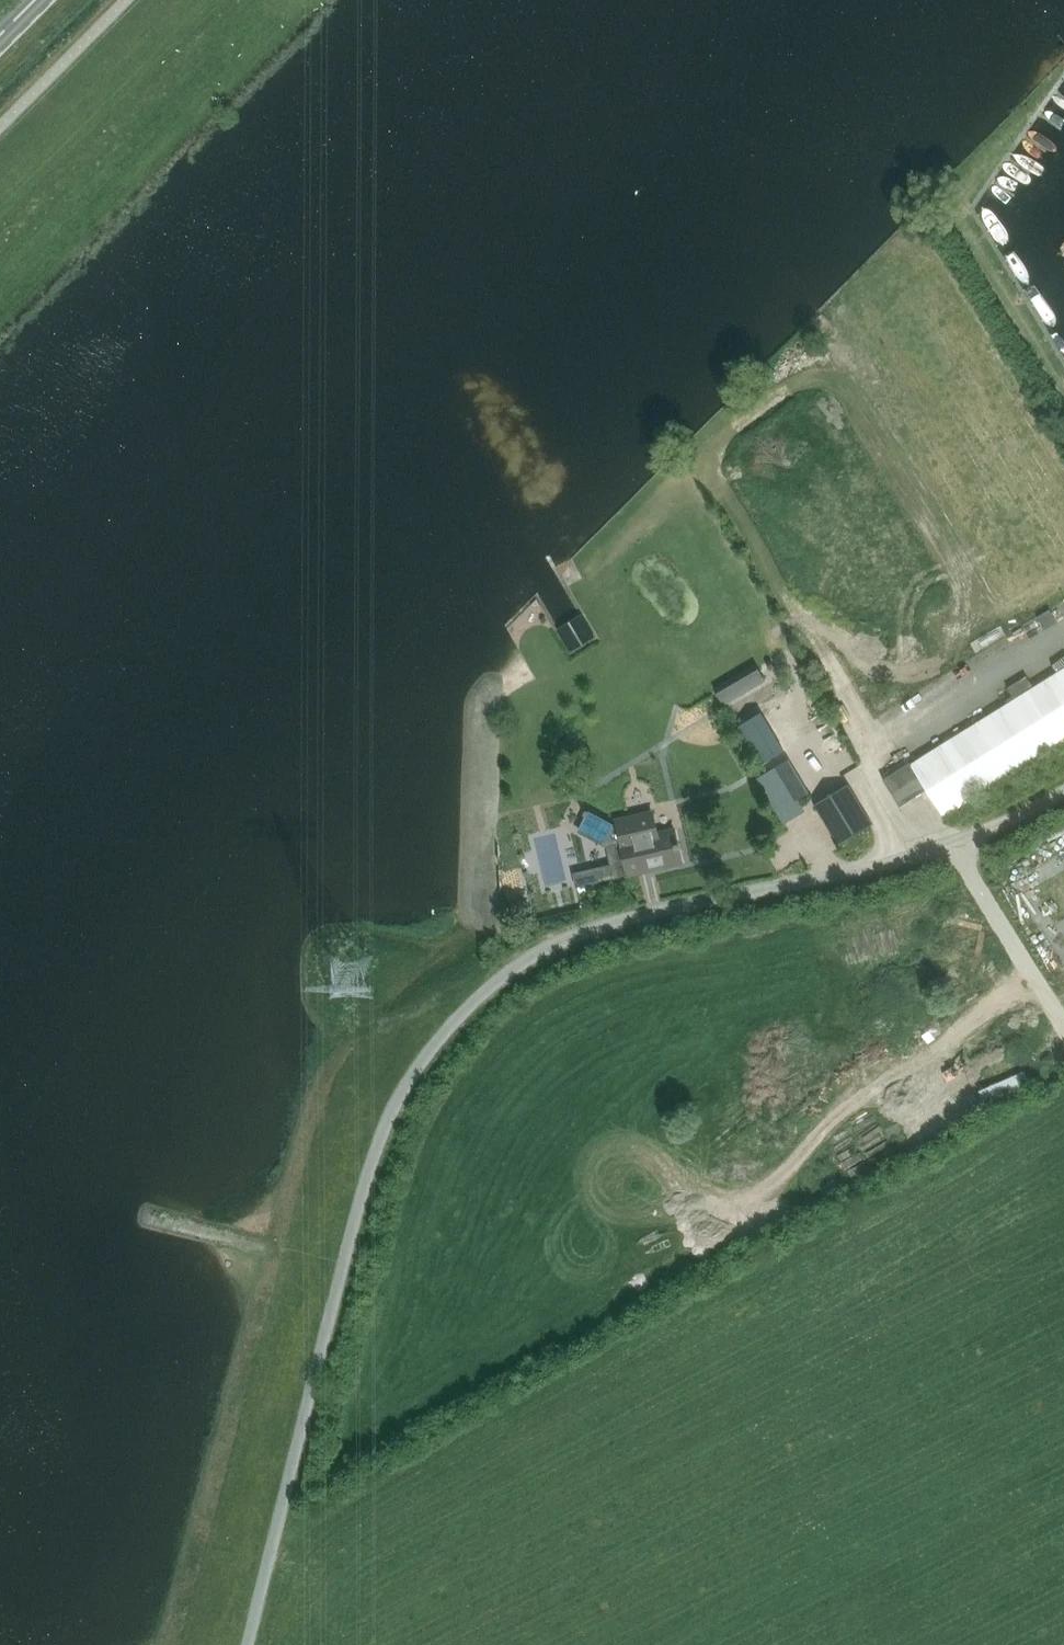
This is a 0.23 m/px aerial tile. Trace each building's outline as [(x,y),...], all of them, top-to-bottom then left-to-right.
[(595,638),(581,615),(556,630),(570,653),(595,638)] [(755,664),(713,689),(723,707),(765,682),(755,664)] [(911,766),(884,783),(900,808),(927,791),(942,816),(1063,740),(1063,670),(1034,689),(1026,677),(1007,689),(1014,702),(911,766)] [(788,759),(756,779),(777,813),(798,799),(809,793),(789,759),(788,759)] [(871,825),(847,786),(815,806),(838,844),(871,825)] [(675,831),(658,835),(653,810),(615,819),(617,828),(588,812),(578,832),(606,847),(620,844),(627,876),(682,863),(675,831)]
